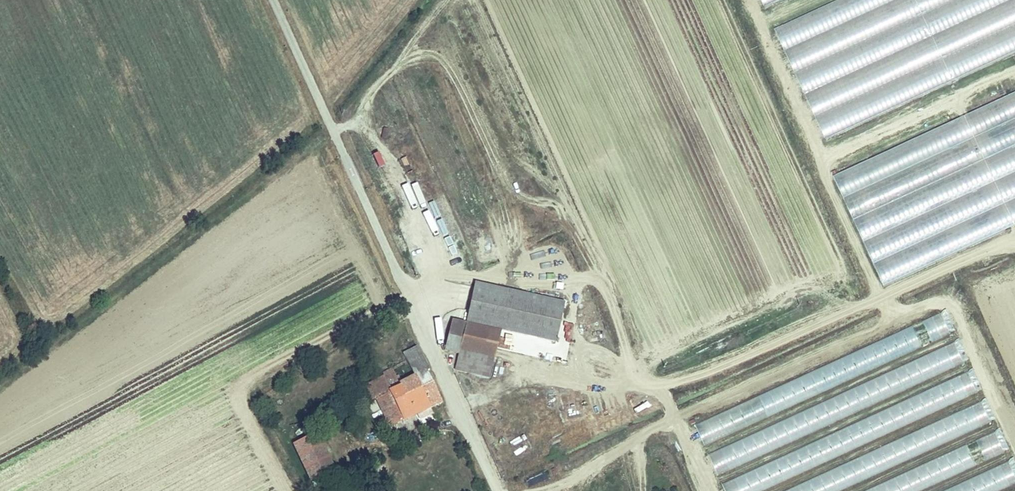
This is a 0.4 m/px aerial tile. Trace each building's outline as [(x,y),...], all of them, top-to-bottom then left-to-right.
[(1014,58),(1014,0),(825,0),(775,19),(819,133),(1014,58)] [(1014,226),(1014,97),(834,168),(878,280),(1014,226)] [(365,138),(370,152),(378,149),(373,136),(365,138)] [(437,202),(441,216),(447,215),(443,200),(437,202)] [(445,220),(448,233),(454,232),(451,218),(445,220)] [(441,236),(448,234),(444,219),(437,220),(441,236)] [(449,255),(456,254),(453,236),(446,237),(449,255)] [(454,238),(457,253),(462,251),(458,237),(454,238)] [(557,305),(468,289),(461,322),(501,329),(551,338),(557,305)] [(436,338),(443,337),(440,313),(432,315),(436,338)] [(702,441),(959,335),(950,314),(693,420),(702,441)] [(501,329),(461,322),(449,321),(444,348),(460,351),(457,367),(491,374),(501,329)] [(963,343),(706,449),(715,470),(971,364),(963,343)] [(402,353),(414,375),(430,405),(439,401),(425,372),(428,371),(415,346),(410,350),(402,353)] [(430,405),(414,375),(400,382),(392,367),(382,372),(383,375),(361,386),(370,404),(377,400),(387,419),(385,423),(391,425),(430,405)] [(993,426),(984,405),(777,490),(837,490),(993,426)] [(333,470),(316,432),(293,442),(310,481),(333,470)] [(862,490),(925,490),(1012,455),(1003,433),(862,490)] [(722,481),(726,490),(757,490),(806,472),(799,452),(722,481)]
